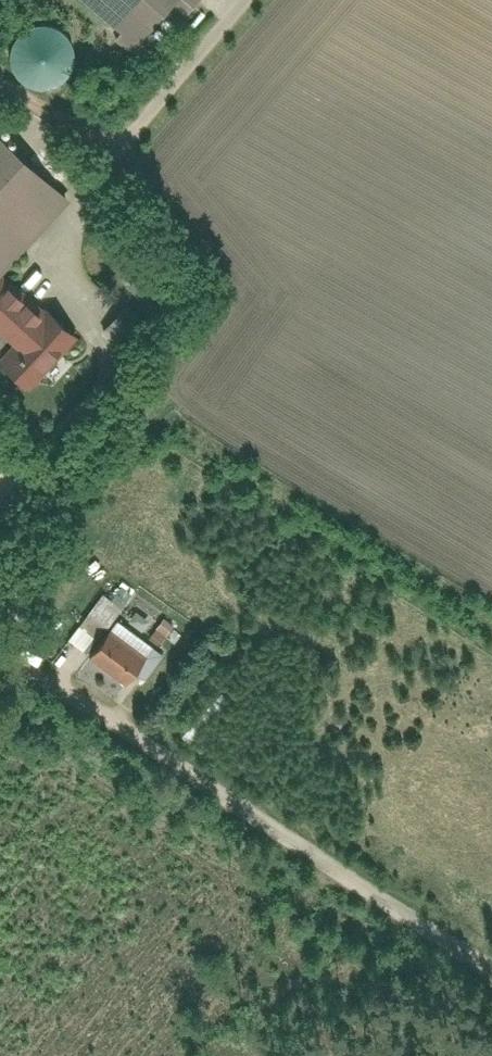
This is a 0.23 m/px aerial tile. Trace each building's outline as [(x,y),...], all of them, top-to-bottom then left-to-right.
[(134,42),(166,5),(180,17),(194,0),(85,0),(134,42)] [(73,70),(76,60),(76,50),(72,40),(66,32),(58,26),(47,22),(36,23),(25,28),(17,35),(12,45),(10,56),(13,67),(19,77),(28,84),(38,87),(49,87),(58,84),(67,78),(73,70)] [(72,196),(0,130),(0,274),(72,196)] [(21,343),(49,313),(14,281),(0,296),(0,324),(21,343)] [(3,364),(29,388),(83,330),(56,306),(3,364)] [(12,341),(0,330),(0,353),(12,341)] [(108,590),(93,614),(114,627),(129,603),(108,590)] [(167,643),(179,622),(168,616),(156,637),(167,643)] [(110,635),(90,663),(127,689),(147,661),(110,635)]
